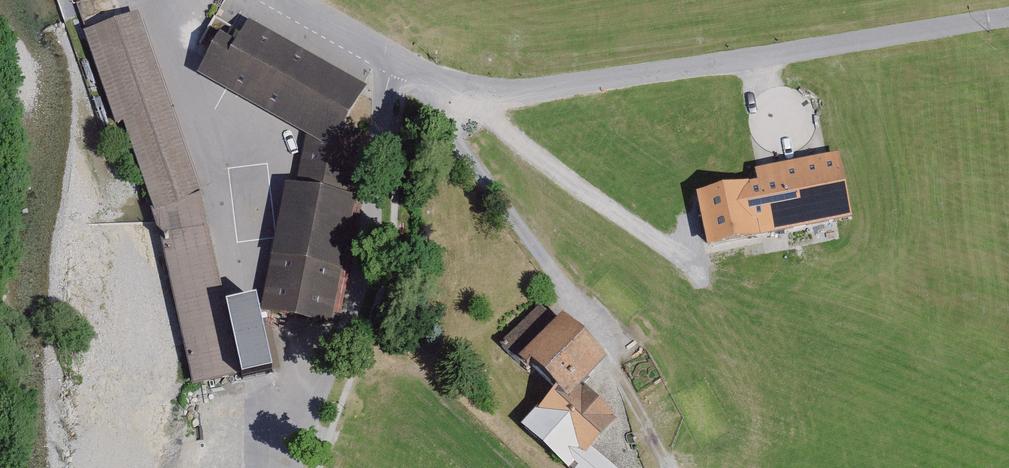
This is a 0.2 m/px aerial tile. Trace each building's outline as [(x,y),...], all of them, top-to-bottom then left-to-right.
[(136,16),(84,34),(113,121),(122,118),(154,213),(151,214),(193,388),(241,378),(226,314),(201,198),(136,16)] [(220,38),(197,78),(306,139),(296,190),(286,188),(261,315),(331,330),(356,202),(348,200),(361,135),(344,131),(367,90),(360,86),(248,23),(236,46),(220,38)] [(759,187),(698,200),(709,252),(759,241),(759,239),(855,218),(842,156),(756,174),(759,187)] [(568,467),(617,467),(598,451),(619,423),(586,391),(609,366),(564,322),(562,325),(542,307),(502,348),(529,375),(534,372),(559,397),(524,431),(568,467)] [(256,308),(226,314),(241,378),(242,386),(272,380),(256,308)]
